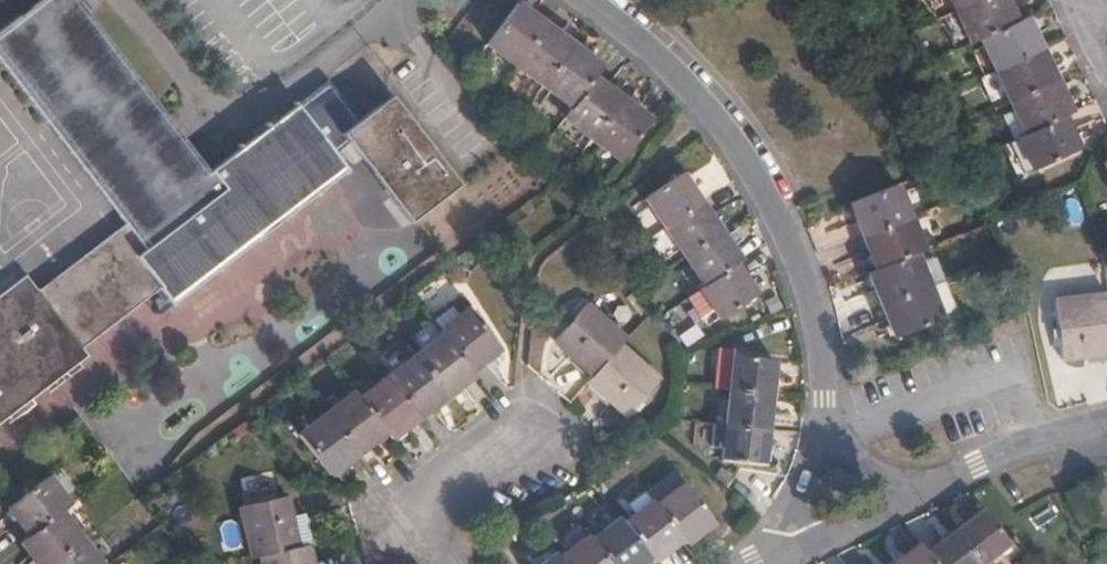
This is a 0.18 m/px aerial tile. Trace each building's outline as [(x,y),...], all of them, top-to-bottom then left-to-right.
[(26,278),(0,297),(0,421),(88,355),(82,347),(159,288),(171,300),(345,171),(299,105),(211,173),(77,0),(46,0),(0,34),(0,63),(124,227),(39,289),(26,278)] [(1080,151),(1065,116),(1072,112),(1028,16),(1017,21),(1008,0),(951,0),(971,43),(983,38),(1026,134),(1020,137),(1034,171),(1080,151)] [(600,75),(606,65),(519,1),(486,46),(572,109),(563,120),(620,162),(658,119),(600,75)] [(303,101),(336,133),(356,113),(322,81),(303,101)] [(461,186),(392,97),(345,133),(412,221),(461,186)] [(716,340),(757,311),(739,285),(742,279),(678,180),(639,208),(697,302),(695,305),(716,340)] [(898,352),(943,335),(918,271),(924,267),(899,204),(852,223),(877,285),(874,287),(898,352)] [(1058,300),(1064,360),(1106,355),(1106,295),(1058,300)] [(153,312),(169,342),(195,329),(178,298),(153,312)] [(626,415),(658,379),(619,346),(625,338),(586,304),(555,340),(595,375),(589,382),(626,415)] [(473,367),(499,347),(469,309),(443,328),(445,332),(360,396),(355,389),(300,430),(331,471),(386,429),(392,435),(476,373),(473,367)] [(772,357),(731,355),(725,463),(765,466),(772,357)] [(61,506),(69,499),(48,473),(9,503),(29,529),(20,538),(40,563),(105,563),(61,506)] [(685,485),(657,506),(652,501),(624,523),(620,519),(592,540),(587,535),(560,556),(555,551),(539,563),(639,563),(650,556),(653,560),(681,539),(685,543),(713,522),(685,485)] [(288,492),(240,502),(252,554),(260,553),(263,563),(312,563),(307,542),(299,544),(288,492)] [(979,509),(923,552),(916,543),(890,563),(976,563),(1005,541),(979,509)]
